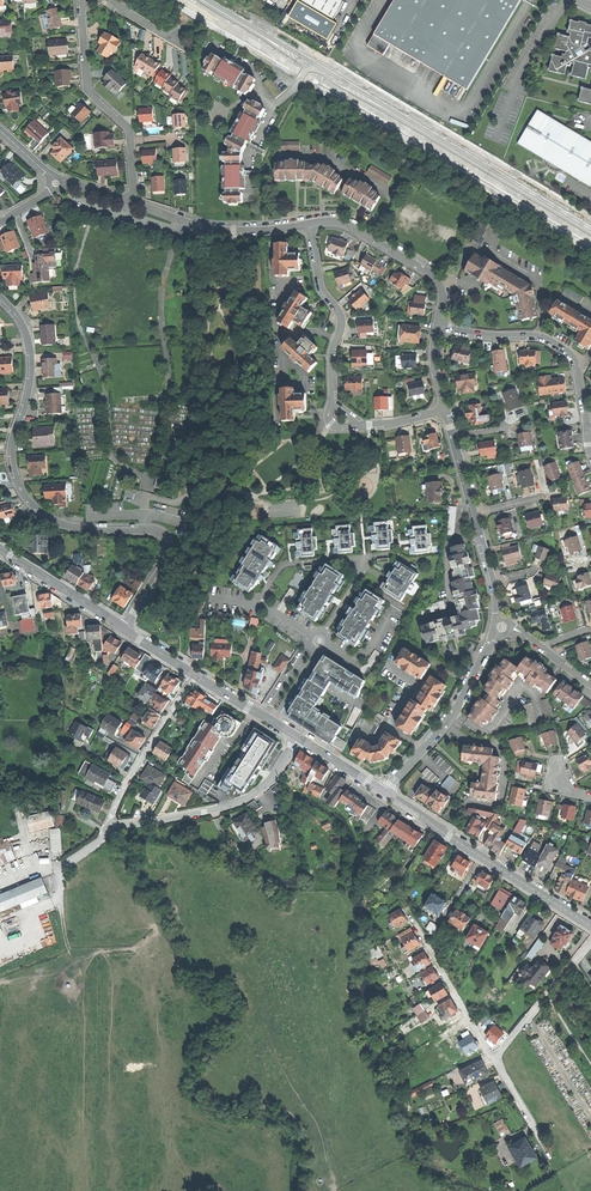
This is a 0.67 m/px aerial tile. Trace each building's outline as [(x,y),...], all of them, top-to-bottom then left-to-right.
[(333,21),(345,1),(342,0),(299,0),(299,1),(333,21)] [(467,90),(521,0),(394,0),(374,33),(390,43),(466,88),(467,90)] [(52,29),(52,30),(63,27),(61,19),(59,12),(48,14),(52,29)] [(47,30),(52,29),(48,14),(44,15),(47,30)] [(0,22),(0,35),(2,34),(12,34),(13,34),(12,21),(0,22)] [(580,22),(580,23),(573,21),(572,22),(570,31),(570,33),(572,33),(571,37),(561,35),(559,35),(557,47),(557,49),(567,51),(566,54),(564,54),(563,57),(555,55),(553,57),(550,69),(552,71),(563,74),(566,72),(568,65),(571,66),(572,63),(575,64),(573,74),(574,76),(585,78),(587,77),(589,68),(590,68),(590,49),(588,44),(590,37),(590,38),(590,25),(588,25),(588,23),(584,22),(580,22)] [(374,33),(367,45),(383,56),(390,43),(374,33)] [(119,40),(109,34),(109,35),(106,34),(103,39),(106,40),(103,44),(100,50),(105,53),(110,56),(113,50),(116,47),(118,48),(121,43),(119,41),(119,40)] [(50,42),(51,55),(70,54),(70,50),(69,47),(68,47),(68,40),(50,42)] [(136,59),(139,61),(143,54),(135,49),(136,59)] [(254,83),(257,79),(249,74),(248,75),(245,73),(237,68),(239,65),(236,63),(234,62),(233,64),(226,60),(214,53),(212,58),(210,56),(206,63),(208,64),(205,69),(213,74),(215,72),(222,76),(221,78),(236,88),(238,86),(241,88),(240,90),(247,95),(250,90),(254,83)] [(136,66),(145,71),(152,59),(147,57),(143,54),(139,61),(136,66)] [(0,57),(0,71),(4,70),(4,69),(15,68),(14,56),(0,57)] [(145,71),(154,76),(161,65),(157,62),(152,59),(145,71)] [(247,70),(239,65),(237,68),(245,73),(247,70)] [(142,77),(145,71),(136,66),(135,67),(136,73),(142,77)] [(156,82),(165,88),(170,78),(172,76),(167,73),(163,70),(156,82)] [(58,87),(72,86),(71,79),(70,71),(57,72),(58,87)] [(127,84),(113,71),(107,77),(109,80),(108,81),(104,85),(108,88),(111,91),(115,87),(120,92),(127,84)] [(264,82),(277,97),(283,92),(270,77),(264,82)] [(164,89),(173,95),(178,86),(179,84),(174,81),(170,78),(165,88),(164,89)] [(172,97),(180,102),(187,91),(183,88),(178,86),(173,95),(172,97)] [(585,89),(583,89),(580,100),(581,102),(590,104),(590,90),(585,89)] [(10,94),(5,94),(6,101),(7,107),(10,107),(19,105),(24,105),(22,92),(14,93),(10,94)] [(255,102),(250,100),(246,108),(248,109),(246,113),(244,112),(236,128),(238,129),(234,137),(231,136),(227,144),(232,147),(231,149),(231,152),(225,152),(225,162),(228,161),(228,170),(225,170),(225,189),(228,188),(228,192),(225,192),(225,202),(231,202),(231,204),(239,204),(239,202),(244,201),(244,192),(242,192),(242,188),(242,179),(246,179),(246,177),(246,174),(243,174),(243,165),(243,162),(244,162),(244,152),(249,141),(255,129),(254,128),(259,120),(260,117),(262,118),(267,109),(263,107),(255,102)] [(71,117),(80,125),(90,115),(86,111),(81,107),(77,112),(71,117)] [(68,114),(71,117),(77,112),(73,108),(70,108),(67,111),(68,114)] [(143,122),(155,121),(155,109),(142,110),(143,116),(143,122)] [(590,187),(590,142),(573,131),(538,111),(519,143),(546,159),(566,172),(590,187)] [(176,123),(176,128),(187,127),(187,115),(175,115),(176,123)] [(259,129),(262,122),(259,120),(254,128),(255,129),(249,141),(252,142),(259,129)] [(34,136),(41,143),(49,133),(36,121),(27,130),(34,136)] [(110,134),(96,135),(97,149),(101,148),(111,148),(111,147),(114,146),(114,141),(114,135),(110,135),(110,134)] [(60,165),(72,152),(60,140),(52,150),(55,152),(51,157),(55,161),(60,165)] [(176,161),(188,160),(187,148),(175,149),(175,155),(176,161)] [(147,164),(159,163),(158,151),(146,152),(146,158),(147,164)] [(277,164),(277,177),(281,177),(283,179),(292,179),(305,179),(307,176),(311,176),(311,165),(311,164),(308,164),(308,162),(297,162),(297,160),(296,160),(296,159),(293,159),(293,160),(292,160),(292,162),(282,162),(282,164),(277,164)] [(564,173),(566,172),(546,159),(544,161),(545,164),(549,169),(554,173),(559,173),(564,173)] [(3,172),(11,163),(10,161),(0,172),(2,174),(3,172)] [(118,161),(100,163),(102,176),(110,176),(119,175),(118,161)] [(329,167),(319,161),(316,165),(311,165),(311,176),(317,179),(316,181),(324,185),(332,190),(335,189),(338,191),(344,179),(340,177),(342,174),(333,169),(334,167),(333,167),(334,165),(332,164),(331,166),(330,165),(329,167)] [(11,163),(3,172),(7,175),(5,176),(15,185),(20,180),(21,180),(25,176),(14,166),(11,163)] [(15,164),(14,166),(25,176),(21,180),(20,180),(15,185),(17,187),(27,176),(21,170),(15,164)] [(372,174),(376,176),(380,169),(376,166),(372,174)] [(382,180),(386,182),(390,175),(386,173),(382,180)] [(165,177),(153,178),(154,184),(154,190),(166,190),(165,177)] [(352,178),(345,190),(349,192),(349,195),(358,200),(368,206),(370,205),(374,208),(381,196),(378,194),(379,192),(370,186),(371,185),(370,184),(371,183),(368,181),(367,183),(366,182),(365,184),(356,179),(355,180),(352,178)] [(188,180),(175,181),(176,193),(182,193),(189,192),(188,180)] [(254,187),(254,200),(262,200),(262,187),(254,187)] [(37,233),(39,237),(46,235),(44,230),(47,229),(43,217),(38,219),(35,220),(35,219),(28,222),(33,234),(37,233)] [(472,243),(480,247),(486,239),(483,238),(488,231),(486,230),(491,222),(482,217),(472,243)] [(2,238),(8,253),(20,248),(16,237),(14,238),(12,234),(7,236),(2,238)] [(342,240),(333,237),(330,250),(346,255),(349,242),(342,240)] [(278,276),(291,276),(291,271),(302,271),(302,262),(302,253),(291,254),(290,244),(278,244),(278,276)] [(56,248),(51,249),(51,255),(49,255),(50,268),(50,269),(57,268),(56,248)] [(362,264),(372,270),(373,268),(377,262),(378,260),(373,257),(368,254),(362,264)] [(504,286),(516,294),(516,295),(514,296),(516,301),(517,306),(519,305),(521,316),(523,316),(525,321),(539,317),(535,303),(537,303),(535,296),(537,296),(534,286),(530,287),(530,284),(502,267),(493,262),(490,260),(489,262),(476,254),(468,268),(477,273),(480,275),(479,277),(484,280),(490,284),(492,282),(503,288),(504,286)] [(37,256),(36,256),(37,263),(37,269),(50,268),(49,255),(37,256)] [(383,265),(377,262),(373,268),(379,272),(383,265)] [(9,287),(21,287),(21,279),(21,273),(24,273),(23,266),(4,268),(5,277),(8,276),(8,280),(9,287)] [(51,282),(50,269),(50,268),(37,269),(38,272),(38,274),(38,283),(51,282)] [(342,271),(335,273),(337,280),(339,285),(351,281),(348,271),(343,272),(342,271)] [(394,284),(403,289),(406,283),(408,280),(406,279),(408,277),(404,274),(400,272),(398,275),(397,274),(393,281),(395,282),(394,284)] [(31,283),(38,283),(38,274),(30,275),(31,283)] [(414,287),(410,285),(406,283),(403,289),(402,291),(406,294),(414,287)] [(565,291),(582,301),(586,294),(569,284),(565,291)] [(354,306),(358,310),(371,299),(363,290),(350,301),(354,306)] [(280,322),(291,329),(295,321),(305,327),(309,319),(313,312),(304,307),(309,298),(298,292),(280,322)] [(42,310),(51,308),(48,293),(32,297),(34,304),(35,311),(42,309),(42,310)] [(552,313),(567,322),(582,331),(576,341),(583,346),(590,349),(590,348),(590,318),(560,300),(552,313)] [(415,302),(414,314),(426,315),(426,310),(427,303),(415,302)] [(360,333),(375,333),(375,322),(360,322),(360,328),(360,333)] [(402,340),(420,342),(421,335),(422,329),(416,329),(416,326),(404,325),(403,338),(402,340)] [(43,345),(56,344),(55,326),(42,327),(42,336),(43,345)] [(284,348),(310,372),(319,363),(312,356),(319,348),(313,342),(307,336),(299,344),(293,339),(284,348)] [(455,359),(471,362),(474,350),(473,350),(473,347),(467,346),(467,349),(464,348),(458,347),(456,352),(455,359)] [(500,349),(494,350),(496,363),(497,371),(509,369),(506,348),(500,349)] [(368,351),(354,351),(354,355),(354,365),(355,366),(361,366),(362,365),(368,365),(368,355),(368,351)] [(529,351),(522,351),(523,364),(527,364),(527,365),(535,365),(535,363),(537,363),(536,351),(529,351)] [(404,355),(405,366),(407,366),(417,365),(418,365),(418,360),(418,357),(418,354),(404,355)] [(13,373),(13,366),(12,358),(0,358),(0,374),(13,373)] [(44,369),(44,378),(56,377),(56,365),(57,365),(57,360),(44,360),(44,369)] [(476,374),(459,376),(459,382),(463,382),(463,387),(465,387),(466,392),(476,391),(475,386),(474,383),(477,382),(476,374)] [(363,376),(347,377),(347,383),(347,390),(353,390),(358,389),(358,391),(364,391),(363,376)] [(540,377),(542,390),(549,389),(550,393),(567,391),(567,384),(566,378),(552,379),(549,380),(549,376),(540,377)] [(416,382),(411,383),(413,395),(415,394),(425,393),(426,392),(425,387),(424,381),(416,382)] [(295,388),(282,388),(283,421),(296,420),(295,410),(307,410),(307,402),(307,393),(295,393),(295,388)] [(521,407),(524,406),(517,388),(506,392),(510,401),(507,402),(509,405),(511,411),(513,410),(521,407)] [(49,407),(50,414),(60,413),(60,407),(62,407),(62,394),(48,395),(49,399),(49,407)] [(388,395),(376,396),(377,409),(383,409),(389,408),(388,397),(388,395)] [(555,409),(555,415),(562,414),(562,416),(568,415),(567,413),(569,413),(568,409),(568,405),(567,402),(554,404),(555,409)] [(482,404),(471,406),(471,409),(467,410),(467,414),(468,418),(473,417),(474,423),(484,422),(484,416),(482,404)] [(524,415),(521,407),(513,410),(516,418),(524,415)] [(563,420),(562,416),(562,414),(555,415),(555,409),(551,410),(552,421),(563,420)] [(32,446),(50,445),(50,435),(55,435),(54,427),(35,428),(35,436),(31,437),(31,442),(32,446)] [(560,432),(562,449),(576,447),(574,438),(573,430),(560,432)] [(430,449),(440,447),(437,432),(430,434),(430,432),(426,433),(423,434),(425,444),(429,443),(430,449)] [(525,433),(519,434),(521,448),(522,447),(534,446),(535,446),(533,432),(525,433)] [(397,442),(398,451),(405,450),(405,452),(409,452),(412,451),(410,435),(404,436),(400,437),(401,441),(397,442)] [(496,441),(481,443),(482,450),(483,456),(489,455),(497,454),(498,453),(496,441)] [(31,468),(31,476),(42,475),(42,468),(47,468),(47,456),(29,457),(29,464),(29,468),(31,468)] [(568,465),(574,480),(586,475),(583,467),(580,461),(574,463),(568,465)] [(546,466),(552,482),(557,479),(563,477),(557,462),(546,466)] [(520,473),(524,486),(529,485),(535,483),(531,469),(520,473)] [(501,475),(490,478),(492,484),(493,489),(504,487),(502,480),(501,475)] [(586,475),(574,480),(580,495),(590,491),(590,489),(589,482),(586,475)] [(169,478),(159,476),(158,481),(162,482),(161,488),(167,489),(169,478)] [(430,503),(442,502),(442,495),(444,495),(444,493),(446,493),(446,491),(446,490),(444,490),(444,488),(442,488),(441,481),(428,482),(429,484),(430,502),(430,503)] [(66,485),(45,486),(46,493),(46,499),(53,499),(53,505),(59,505),(59,508),(66,507),(66,498),(67,498),(66,485)] [(568,498),(555,500),(556,505),(556,511),(569,509),(568,498)] [(0,507),(0,520),(5,519),(9,518),(16,516),(14,510),(12,504),(0,507)] [(447,535),(455,536),(458,507),(450,506),(447,535)] [(534,513),(527,515),(531,528),(545,524),(544,520),(543,516),(541,511),(534,513)] [(504,520),(499,521),(500,523),(498,523),(500,529),(501,529),(503,534),(515,531),(511,518),(504,520)] [(372,522),(373,551),(392,550),(390,521),(372,522)] [(409,526),(411,555),(430,553),(428,524),(409,526)] [(335,526),(336,555),(355,554),(353,525),(335,526)] [(297,529),(299,558),(318,557),(316,528),(297,529)] [(261,534),(230,581),(251,595),(282,549),(261,534)] [(40,554),(52,553),(52,536),(31,535),(31,554),(40,554)] [(568,540),(572,553),(577,551),(582,549),(578,536),(568,540)] [(421,628),(424,638),(426,637),(428,643),(441,639),(441,641),(454,638),(453,633),(457,632),(458,635),(467,633),(465,628),(473,626),(473,627),(478,625),(477,621),(481,620),(480,613),(477,614),(476,610),(478,609),(480,609),(479,605),(481,604),(477,591),(476,591),(475,587),(473,582),(472,583),(471,578),(476,577),(474,570),(470,572),(469,569),(471,569),(470,564),(472,563),(471,557),(469,557),(466,545),(455,547),(456,552),(454,553),(455,557),(453,557),(459,581),(455,582),(459,596),(457,596),(460,609),(463,609),(464,613),(464,615),(465,618),(467,617),(467,619),(464,620),(462,616),(457,617),(458,619),(450,621),(449,619),(436,623),(436,625),(433,626),(432,624),(427,625),(428,626),(421,628)] [(519,546),(503,550),(505,557),(507,562),(517,559),(523,557),(519,546)] [(541,559),(547,561),(551,549),(541,546),(537,558),(541,559)] [(399,561),(381,588),(391,594),(403,601),(420,574),(399,561)] [(326,563),(294,610),(316,624),(347,577),(326,563)] [(72,580),(79,584),(85,574),(82,571),(77,568),(73,566),(67,577),(72,580)] [(2,575),(4,586),(16,584),(15,582),(17,581),(16,576),(14,576),(13,572),(7,574),(2,575)] [(130,579),(134,582),(139,575),(134,572),(133,575),(130,579)] [(544,584),(557,589),(561,578),(548,573),(545,579),(544,584)] [(582,588),(590,585),(590,580),(589,573),(583,575),(578,576),(579,579),(581,587),(582,588)] [(83,587),(89,591),(95,581),(91,578),(93,576),(89,574),(87,576),(85,574),(79,584),(83,587)] [(134,587),(139,590),(144,582),(139,579),(134,587)] [(556,592),(557,589),(544,584),(542,587),(556,592)] [(520,602),(531,599),(528,586),(517,589),(519,596),(520,601),(520,602)] [(133,594),(121,587),(113,600),(119,604),(125,607),(133,594)] [(367,588),(335,635),(357,648),(388,602),(367,588)] [(28,594),(13,596),(14,614),(30,612),(28,594)] [(39,596),(41,608),(53,606),(51,594),(45,595),(39,596)] [(62,600),(51,594),(53,606),(54,609),(63,607),(62,600)] [(534,599),(536,607),(542,605),(540,598),(534,599)] [(421,607),(423,615),(447,608),(444,600),(421,607)] [(561,609),(565,621),(570,619),(575,618),(572,606),(561,609)] [(531,614),(533,624),(541,622),(543,631),(547,630),(551,629),(545,610),(531,614)] [(75,615),(69,615),(70,627),(79,627),(83,626),(82,614),(75,615)] [(250,625),(259,626),(260,618),(251,617),(250,625)] [(245,630),(246,621),(234,619),(233,627),(245,630)] [(99,639),(102,639),(101,626),(95,626),(90,627),(91,639),(99,639)] [(102,637),(106,640),(112,632),(102,626),(102,637)] [(191,638),(205,639),(206,629),(201,629),(192,629),(191,638)] [(105,646),(116,653),(122,643),(116,640),(111,636),(105,646)] [(576,645),(579,653),(582,661),(590,658),(590,650),(588,641),(576,645)] [(214,656),(214,658),(224,659),(224,657),(227,657),(232,657),(232,645),(214,644),(213,656),(214,656)] [(199,659),(205,659),(205,646),(194,646),(194,658),(199,659)] [(131,648),(122,662),(125,663),(127,661),(135,666),(139,659),(142,655),(136,652),(131,648)] [(427,670),(431,665),(423,660),(422,660),(419,658),(416,656),(405,649),(405,650),(402,655),(396,663),(401,666),(404,668),(403,670),(412,675),(413,673),(417,676),(422,679),(426,672),(425,671),(426,670),(427,670)] [(249,670),(250,670),(257,672),(260,662),(260,658),(261,655),(253,652),(249,670)] [(147,654),(142,661),(137,669),(141,672),(142,673),(145,669),(152,657),(147,654)] [(282,674),(291,659),(281,654),(273,668),(282,674)] [(366,682),(325,656),(285,717),(342,751),(348,743),(338,738),(345,727),(316,709),(331,686),(356,699),(366,682)] [(543,690),(547,693),(557,680),(546,672),(547,670),(541,665),(536,661),(535,663),(527,657),(519,668),(506,659),(501,666),(499,665),(496,670),(493,673),(490,677),(492,679),(484,690),(489,694),(484,700),(482,698),(477,704),(473,709),(474,710),(469,718),(481,727),(484,723),(487,720),(489,721),(491,722),(499,711),(498,710),(496,709),(499,705),(501,703),(497,699),(500,694),(505,688),(507,690),(508,690),(514,682),(513,681),(511,679),(515,673),(517,670),(522,674),(528,678),(527,680),(526,682),(534,688),(534,687),(536,685),(543,690)] [(142,661),(139,659),(135,666),(134,667),(137,669),(142,661)] [(109,674),(112,677),(119,667),(115,664),(109,674)] [(152,664),(148,671),(145,675),(143,679),(147,681),(150,677),(155,681),(154,682),(155,683),(164,671),(163,668),(160,666),(158,668),(155,666),(152,664)] [(257,672),(250,670),(246,688),(256,694),(258,695),(263,674),(257,672)] [(168,674),(161,686),(165,688),(164,690),(170,694),(171,692),(173,693),(178,685),(180,684),(181,683),(180,680),(178,679),(177,679),(173,677),(168,674)] [(439,681),(432,677),(425,688),(426,688),(424,691),(423,691),(416,702),(413,700),(406,711),(406,712),(404,715),(400,721),(397,726),(404,730),(405,728),(406,729),(405,731),(411,735),(414,731),(416,727),(418,728),(421,723),(420,722),(422,719),(423,720),(423,719),(422,718),(425,714),(428,710),(431,711),(435,704),(437,705),(439,702),(440,699),(439,699),(441,695),(442,696),(441,695),(444,690),(447,686),(440,682),(439,684),(438,683),(439,681)] [(579,703),(584,696),(579,693),(576,696),(573,694),(574,692),(571,690),(572,688),(564,682),(554,694),(558,697),(562,700),(566,703),(570,706),(574,709),(579,703)] [(139,696),(150,703),(157,693),(158,691),(153,688),(147,684),(139,696)] [(161,686),(158,691),(157,693),(167,699),(170,694),(164,690),(165,688),(161,686)] [(256,696),(256,694),(246,688),(245,690),(251,693),(256,696)] [(194,691),(185,705),(190,708),(192,705),(200,710),(205,702),(208,698),(207,697),(207,696),(204,694),(203,695),(200,693),(197,691),(196,693),(194,691)] [(150,704),(163,712),(166,706),(170,700),(167,699),(157,693),(150,703),(150,704)] [(584,696),(579,703),(586,709),(590,704),(590,702),(584,696)] [(541,700),(547,724),(555,722),(549,698),(541,700)] [(210,706),(205,702),(200,710),(206,713),(210,706)] [(530,729),(537,727),(531,703),(524,705),(530,729)] [(144,719),(155,726),(158,721),(157,720),(158,718),(161,714),(151,709),(144,719)] [(357,724),(374,734),(384,717),(378,713),(371,723),(361,717),(357,724)] [(109,714),(102,727),(109,731),(112,733),(116,735),(118,732),(119,733),(122,728),(121,727),(123,722),(109,714)] [(219,718),(214,726),(222,731),(231,736),(234,735),(235,734),(238,729),(238,723),(236,719),(229,715),(223,715),(219,718)] [(131,717),(127,723),(133,727),(134,728),(138,721),(137,721),(131,717)] [(71,746),(79,751),(84,742),(81,740),(85,734),(90,737),(94,729),(89,726),(88,727),(77,721),(70,734),(76,737),(71,746)] [(187,773),(194,777),(200,768),(202,764),(204,765),(206,761),(205,760),(212,749),(213,750),(219,741),(217,740),(219,737),(221,738),(222,736),(223,734),(221,733),(222,731),(214,726),(208,722),(203,731),(201,730),(196,738),(198,740),(191,751),(188,750),(183,758),(185,759),(182,765),(186,768),(185,770),(188,772),(187,773)] [(127,723),(122,732),(128,736),(133,727),(127,723)] [(572,737),(576,741),(585,734),(577,725),(568,733),(572,737)] [(275,739),(255,726),(241,749),(244,751),(233,769),(230,767),(218,787),(227,793),(229,790),(233,792),(236,787),(243,791),(247,784),(251,786),(262,769),(278,742),(275,740),(275,739)] [(99,732),(105,735),(107,736),(109,731),(102,727),(99,732)] [(127,742),(139,749),(143,743),(146,738),(134,730),(127,742)] [(543,734),(546,746),(552,745),(557,743),(554,731),(543,734)] [(119,737),(125,741),(128,736),(122,732),(119,737)] [(370,744),(361,738),(356,746),(358,747),(357,748),(355,747),(353,752),(356,753),(355,755),(361,759),(363,756),(366,758),(370,761),(373,760),(374,763),(386,760),(386,758),(388,757),(391,753),(391,752),(393,749),(396,751),(399,745),(398,744),(400,741),(396,738),(395,740),(393,739),(394,737),(387,733),(381,742),(382,742),(380,746),(373,747),(369,745),(370,744)] [(588,737),(585,734),(576,741),(579,745),(588,737)] [(510,741),(514,753),(525,749),(523,744),(521,737),(510,741)] [(174,749),(161,741),(158,747),(155,752),(160,755),(157,760),(162,762),(164,759),(167,760),(174,749)] [(110,760),(122,767),(130,755),(130,754),(118,746),(110,760)] [(473,762),(484,763),(485,764),(486,756),(493,757),(493,749),(464,746),(463,761),(473,762)] [(307,772),(312,774),(312,773),(317,762),(310,758),(301,752),(295,765),(305,770),(307,772)] [(132,756),(130,755),(122,767),(124,769),(128,763),(132,756)] [(434,761),(437,764),(442,758),(439,755),(434,761)] [(576,761),(579,766),(582,771),(584,770),(585,771),(590,767),(590,766),(590,765),(590,761),(587,755),(576,761)] [(484,771),(482,782),(498,783),(500,758),(493,757),(486,756),(485,764),(484,763),(484,771)] [(437,764),(440,767),(445,761),(442,758),(437,764)] [(109,773),(86,760),(79,773),(94,781),(95,779),(106,785),(103,789),(110,793),(111,790),(113,791),(115,787),(117,783),(106,777),(109,773)] [(440,767),(443,769),(448,764),(445,761),(440,767)] [(536,764),(523,761),(522,768),(521,773),(526,775),(534,776),(536,764)] [(324,767),(317,762),(312,773),(316,776),(323,781),(329,770),(324,767)] [(443,769),(446,772),(451,767),(448,764),(443,769)] [(166,776),(150,766),(147,771),(143,777),(146,778),(145,780),(149,783),(159,788),(166,776)] [(422,773),(425,776),(430,770),(427,767),(422,773)] [(446,772),(449,775),(454,769),(451,767),(446,772)] [(425,776),(428,779),(433,773),(430,770),(425,776)] [(308,782),(312,774),(307,772),(305,776),(302,782),(306,784),(308,782)] [(190,785),(194,777),(187,773),(183,780),(190,785)] [(312,784),(316,776),(312,773),(312,774),(308,782),(312,784)] [(428,779),(431,782),(436,776),(433,773),(428,779)] [(335,795),(336,796),(339,792),(347,781),(342,778),(338,775),(327,790),(335,795)] [(444,787),(448,790),(456,780),(450,775),(442,785),(444,787)] [(431,782),(434,785),(439,779),(436,776),(431,782)] [(199,790),(207,795),(213,784),(205,780),(199,790)] [(352,785),(347,781),(339,792),(344,796),(348,790),(352,785)] [(482,784),(473,784),(471,795),(476,795),(475,799),(497,801),(498,786),(497,786),(498,783),(482,782),(482,783),(482,784)] [(162,790),(159,788),(149,783),(142,796),(149,800),(154,803),(162,790)] [(176,783),(169,795),(178,801),(185,805),(192,793),(176,783)] [(278,783),(271,789),(274,792),(276,791),(278,794),(286,787),(278,783)] [(437,810),(439,812),(441,809),(443,806),(445,806),(450,798),(437,790),(433,788),(431,790),(423,785),(421,788),(419,787),(416,792),(418,793),(416,796),(421,800),(433,807),(437,810)] [(312,795),(320,798),(324,789),(316,786),(313,793),(312,795)] [(510,803),(522,806),(524,797),(525,790),(514,787),(510,803)] [(71,800),(78,803),(83,792),(76,789),(71,800)] [(364,814),(365,812),(369,805),(365,803),(362,801),(362,800),(359,798),(360,797),(348,790),(344,796),(341,800),(354,809),(353,810),(362,816),(364,814)] [(83,792),(78,803),(83,805),(89,807),(99,812),(101,806),(104,800),(83,792)] [(341,800),(336,796),(335,795),(329,804),(335,808),(341,800)] [(537,812),(549,815),(552,802),(546,800),(540,799),(537,812)] [(255,800),(246,806),(255,811),(262,806),(260,803),(257,804),(255,800)] [(365,812),(372,817),(377,810),(369,805),(365,812)] [(562,817),(573,820),(576,807),(570,806),(565,805),(564,806),(563,810),(562,817)] [(27,817),(31,832),(55,826),(51,811),(27,817)] [(387,827),(391,830),(399,821),(393,817),(387,812),(380,822),(387,827)] [(493,813),(486,825),(486,826),(495,832),(501,836),(505,830),(500,827),(502,823),(497,820),(500,814),(493,813)] [(241,819),(234,823),(243,835),(241,838),(243,841),(246,841),(259,832),(247,814),(241,819)] [(371,819),(364,814),(362,816),(361,818),(368,822),(371,819)] [(474,834),(479,837),(486,826),(486,825),(481,822),(482,821),(476,818),(474,817),(472,822),(471,822),(469,826),(467,831),(471,833),(474,835),(474,834)] [(366,826),(368,822),(361,818),(359,821),(366,826)] [(515,830),(520,833),(527,820),(521,819),(515,830)] [(265,827),(262,828),(266,843),(264,847),(269,852),(281,850),(280,843),(281,843),(280,831),(277,820),(265,824),(265,827)] [(395,833),(401,837),(409,826),(404,823),(399,820),(399,821),(391,830),(395,833)] [(234,823),(232,825),(241,838),(243,835),(234,823)] [(409,826),(401,837),(416,847),(423,835),(419,832),(416,830),(414,829),(413,829),(409,826)] [(377,840),(381,843),(388,835),(384,832),(377,840)] [(500,838),(501,836),(495,832),(492,836),(501,841),(502,839),(500,838)] [(51,833),(53,856),(62,855),(61,833),(51,833)] [(384,847),(392,836),(389,834),(388,835),(381,843),(380,844),(384,847)] [(507,844),(501,841),(492,836),(491,835),(485,846),(493,850),(500,855),(506,845),(507,844)] [(511,835),(507,844),(506,845),(514,849),(522,854),(527,844),(511,835)] [(16,858),(9,840),(0,844),(0,864),(16,858)] [(436,865),(436,866),(439,861),(440,861),(441,861),(445,854),(444,853),(447,848),(442,844),(436,841),(425,858),(427,860),(436,865)] [(544,866),(549,869),(559,851),(553,848),(549,846),(548,845),(539,863),(544,866)] [(536,867),(542,855),(536,852),(532,850),(529,849),(523,860),(530,863),(536,867)] [(449,873),(453,867),(459,856),(456,853),(445,871),(449,873)] [(423,857),(419,854),(417,856),(414,861),(413,863),(417,865),(423,857)] [(457,872),(463,875),(466,870),(468,867),(471,863),(465,859),(459,856),(453,867),(458,870),(457,872)] [(434,868),(436,865),(427,860),(425,863),(434,868)] [(558,868),(569,873),(574,875),(577,870),(558,862),(556,866),(558,868)] [(412,873),(417,865),(413,863),(408,871),(412,873)] [(484,887),(488,889),(495,878),(489,875),(484,872),(482,876),(479,881),(478,883),(479,884),(484,887)] [(560,893),(565,896),(566,893),(572,880),(573,879),(568,877),(563,874),(556,890),(560,893)] [(590,882),(574,875),(573,879),(572,880),(587,887),(590,882)] [(0,895),(0,911),(48,892),(45,885),(43,878),(0,895)] [(589,887),(587,887),(572,880),(566,893),(572,895),(571,896),(573,897),(572,898),(574,899),(575,899),(576,898),(577,899),(577,898),(583,900),(589,887)] [(492,904),(501,909),(505,912),(508,908),(514,896),(508,893),(507,894),(500,890),(492,904)] [(479,895),(486,900),(490,893),(487,891),(485,894),(481,892),(479,895)] [(437,916),(439,917),(442,911),(444,908),(446,908),(448,905),(447,903),(447,902),(434,894),(426,906),(430,909),(435,912),(438,914),(437,916)] [(521,900),(514,896),(508,908),(515,912),(521,915),(527,904),(521,900)] [(510,921),(515,912),(508,908),(505,912),(503,916),(508,919),(510,921)] [(497,917),(501,920),(503,916),(505,912),(501,909),(497,917)] [(390,925),(393,929),(399,926),(401,927),(403,926),(402,924),(407,921),(406,921),(408,920),(406,917),(404,916),(402,914),(400,910),(389,917),(393,923),(390,925)] [(457,910),(450,922),(459,927),(457,930),(461,932),(463,930),(471,919),(466,916),(467,915),(465,914),(463,913),(457,910)] [(525,931),(535,938),(544,924),(537,919),(531,915),(518,933),(522,936),(525,931)] [(505,929),(510,921),(508,919),(505,923),(500,920),(498,925),(505,929)] [(427,929),(431,931),(435,924),(431,922),(427,929)] [(430,933),(434,936),(440,927),(435,924),(431,931),(430,933)] [(481,928),(475,925),(473,929),(471,928),(468,934),(470,934),(467,939),(476,944),(474,947),(479,950),(489,933),(481,928)] [(561,946),(565,948),(567,945),(572,936),(574,936),(575,934),(574,933),(573,932),(571,932),(567,929),(565,928),(563,926),(562,927),(561,926),(554,938),(555,938),(557,940),(556,942),(559,943),(559,944),(561,946)] [(402,940),(403,939),(414,933),(411,928),(399,935),(402,940)] [(414,933),(403,939),(407,946),(403,948),(405,953),(421,945),(420,944),(421,943),(419,939),(417,940),(416,937),(414,933)] [(524,938),(522,936),(518,933),(515,937),(520,941),(522,942),(524,938)] [(50,937),(42,940),(45,947),(52,944),(50,937)] [(527,956),(531,958),(544,940),(540,938),(527,956)] [(414,967),(417,971),(431,964),(432,961),(430,958),(428,958),(426,956),(425,953),(414,959),(417,965),(414,967)] [(379,961),(382,967),(387,965),(384,959),(379,961)] [(531,983),(536,986),(542,980),(541,979),(544,975),(545,976),(551,968),(545,963),(542,967),(540,965),(541,964),(541,963),(538,961),(533,968),(527,964),(520,973),(526,977),(525,978),(531,983)] [(423,981),(425,986),(439,979),(439,978),(440,977),(438,974),(437,972),(436,973),(433,968),(422,974),(425,980),(423,981)] [(529,986),(530,984),(531,983),(525,978),(523,980),(523,981),(529,986)] [(433,997),(436,1002),(448,995),(445,989),(442,984),(427,992),(430,998),(433,997)] [(451,1000),(440,1007),(444,1014),(441,1016),(444,1021),(451,1016),(452,1018),(454,1017),(453,1015),(458,1012),(457,1011),(458,1010),(456,1006),(455,1007),(453,1004),(451,1000)] [(413,1009),(418,1016),(425,1012),(420,1004),(413,1009)] [(418,1016),(422,1023),(429,1019),(425,1012),(418,1016)] [(480,1022),(484,1025),(489,1018),(486,1015),(480,1022)] [(484,1025),(487,1027),(492,1021),(489,1018),(484,1025)] [(492,1040),(496,1043),(504,1033),(495,1026),(487,1036),(492,1040)] [(462,1035),(465,1040),(471,1036),(468,1031),(462,1035)] [(465,1040),(457,1045),(458,1047),(461,1046),(466,1055),(478,1048),(478,1047),(479,1046),(476,1042),(475,1042),(474,1040),(472,1036),(471,1036),(465,1040)] [(461,1072),(464,1079),(471,1076),(474,1082),(489,1075),(485,1068),(482,1062),(461,1072)] [(467,1085),(474,1082),(471,1076),(464,1079),(467,1085)] [(484,1094),(489,1104),(502,1097),(500,1091),(497,1086),(495,1087),(493,1083),(481,1088),(484,1094)] [(408,1096),(410,1101),(418,1097),(415,1092),(408,1096)] [(485,1105),(489,1104),(484,1094),(480,1096),(485,1105)] [(495,1124),(500,1133),(508,1129),(503,1120),(495,1124)] [(526,1138),(509,1147),(513,1154),(515,1152),(523,1166),(537,1158),(532,1149),(526,1138)] [(521,1168),(523,1166),(515,1152),(513,1154),(521,1168)]
